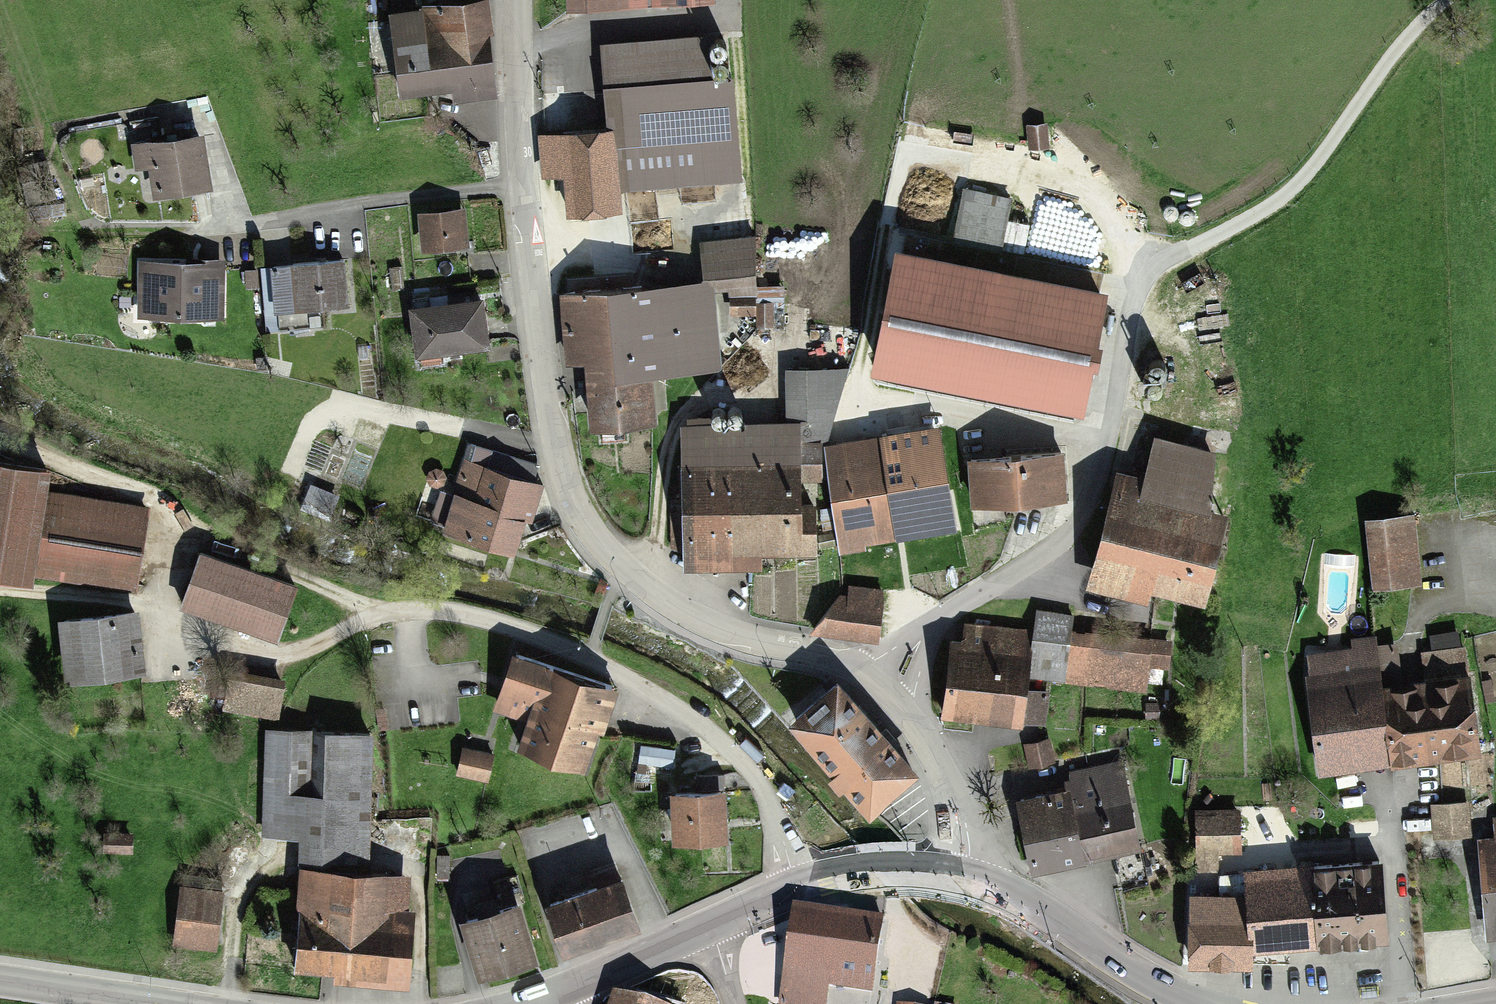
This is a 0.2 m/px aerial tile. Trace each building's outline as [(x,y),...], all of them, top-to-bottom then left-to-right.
[(395,11),(402,91),(458,86),(459,97),(496,93),(488,0),(443,0),(440,0),(440,7),(395,11)] [(571,9),(715,1),(715,0),(571,0),(571,9)] [(734,176),(727,33),(605,40),(609,125),(612,182),(620,182),(734,176)] [(1041,122),(1026,123),(1027,147),(1043,146),(1041,122)] [(612,182),(609,125),(543,129),(546,172),(568,171),(569,209),(621,206),(620,182),(612,182)] [(205,134),(129,145),(132,165),(152,162),(156,188),(212,180),(205,134)] [(965,193),(955,238),(1004,249),(1014,204),(965,193)] [(466,209),(422,211),(424,253),(469,251),(466,209)] [(754,239),(707,241),(708,285),(755,283),(754,239)] [(900,275),(878,380),(1075,420),(1106,268),(1051,256),(1041,304),(900,275)] [(222,262),(137,261),(137,318),(221,319),(222,262)] [(341,261),(273,269),(277,309),(346,301),(341,261)] [(713,285),(563,293),(566,359),(586,358),(590,421),(653,417),(650,367),(718,363),(713,285)] [(485,299),(413,306),(418,352),(490,345),(485,299)] [(792,368),(787,421),(802,421),(802,476),(823,478),(829,444),(850,369),(792,368)] [(903,434),(829,444),(842,540),(952,524),(935,408),(900,413),(903,434)] [(681,421),(681,564),(763,564),(763,546),(816,546),(816,504),(802,504),(802,476),(802,421),(787,421),(681,421)] [(1151,478),(1123,471),(1094,582),(1149,597),(1153,583),(1208,597),(1230,513),(1204,506),(1218,453),(1161,438),(1151,478)] [(1066,452),(966,455),(967,500),(1067,498),(1066,452)] [(0,461),(0,572),(135,592),(148,507),(44,492),(48,468),(0,461)] [(466,461),(447,526),(513,546),(521,516),(530,519),(541,482),(466,461)] [(1412,512),(1366,518),(1375,588),(1421,582),(1412,512)] [(296,586),(201,554),(184,603),(279,635),(296,586)] [(852,596),(825,594),(821,631),(877,636),(881,594),(852,591),(852,596)] [(1038,606),(1036,627),(1030,674),(1069,679),(1075,625),(1077,611),(1038,606)] [(140,608),(60,617),(67,675),(147,666),(140,608)] [(1036,627),(961,618),(949,710),(1025,720),(1030,674),(1036,627)] [(1171,636),(1075,625),(1069,679),(1147,688),(1150,663),(1168,665),(1171,636)] [(1308,658),(1320,769),(1481,751),(1472,672),(1462,673),(1460,650),(1422,655),(1424,679),(1401,682),(1397,648),(1308,658)] [(617,687),(514,652),(496,706),(526,716),(518,741),(590,765),(617,687)] [(283,682),(219,676),(216,709),(279,715),(283,682)] [(839,676),(793,717),(873,806),(920,765),(839,676)] [(369,856),(371,730),(270,728),(268,831),(300,832),(300,855),(369,856)] [(1044,739),(1027,745),(1034,763),(1051,757),(1044,739)] [(491,756),(462,751),(458,775),(487,780),(491,756)] [(1076,793),(1025,803),(1037,864),(1140,843),(1123,763),(1072,773),(1076,793)] [(722,787),(673,788),(674,836),(723,835),(722,787)] [(1468,802),(1432,804),(1433,837),(1470,835),(1468,802)] [(1241,809),(1195,809),(1195,853),(1241,853),(1241,809)] [(131,837),(103,835),(102,851),(130,853),(131,837)] [(1483,839),(1489,930),(1495,929),(1495,838),(1483,839)] [(1386,861),(1257,869),(1261,943),(1391,935),(1386,861)] [(306,864),(299,969),(411,976),(415,910),(404,910),(406,871),(306,864)] [(624,877),(551,900),(568,952),(640,929),(624,877)] [(223,892),(183,887),(176,945),(216,949),(223,892)] [(522,899),(450,920),(468,981),(540,960),(522,899)] [(787,900),(772,1003),(824,1003),(826,992),(872,999),(885,915),(787,900)] [(1252,907),(1193,906),(1193,959),(1251,959),(1252,907)] [(613,1003),(639,1003),(616,996),(613,1003)]
